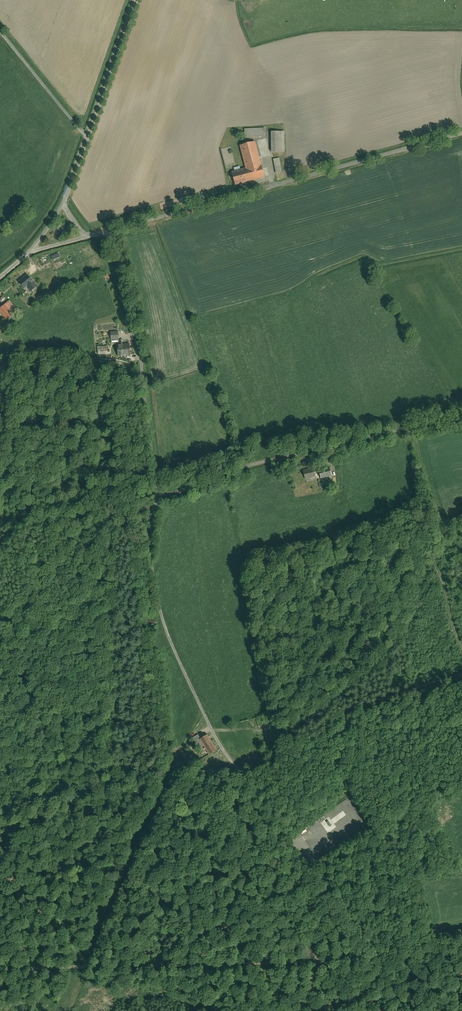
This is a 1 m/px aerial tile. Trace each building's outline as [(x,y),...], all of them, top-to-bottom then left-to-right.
[(244,128),(244,138),(265,138),(264,128),(244,128)] [(271,132),(272,153),(284,153),(284,132),(271,132)] [(231,172),(235,186),(265,179),(255,142),(240,146),(245,169),(231,172)] [(273,160),(276,173),(282,172),(280,158),(273,160)] [(28,274),(19,282),(30,293),(39,285),(28,274)] [(44,293),(37,299),(39,301),(46,296),(44,293)] [(0,308),(0,310),(9,320),(20,310),(10,299),(0,308)] [(117,326),(110,327),(111,339),(118,339),(117,326)] [(116,339),(117,354),(131,353),(129,338),(118,339),(116,339)] [(330,466),(319,469),(322,478),(332,475),(330,466)] [(314,467),(304,470),(306,478),(316,475),(314,467)] [(207,731),(198,736),(207,752),(216,747),(207,731)] [(239,739),(227,745),(231,752),(243,745),(239,739)]
